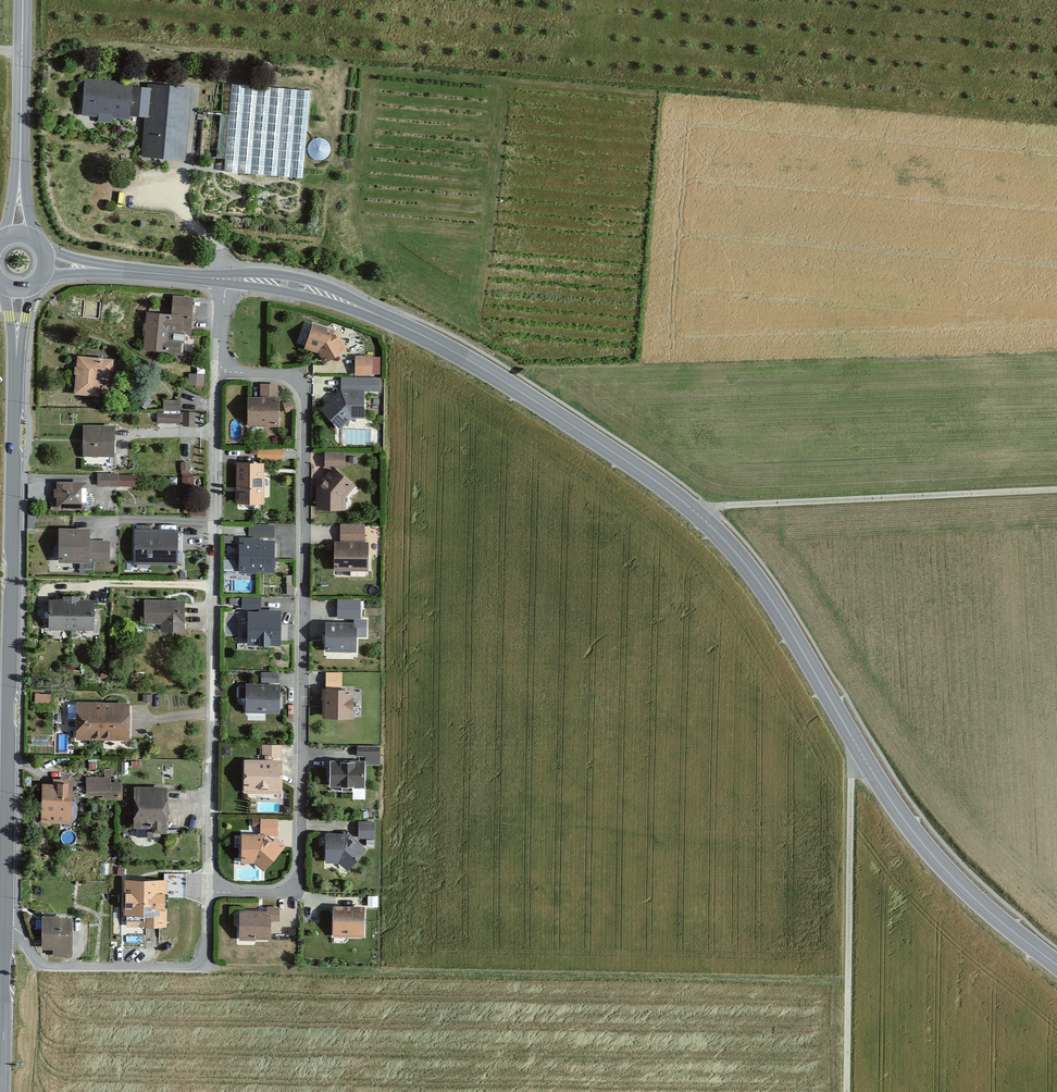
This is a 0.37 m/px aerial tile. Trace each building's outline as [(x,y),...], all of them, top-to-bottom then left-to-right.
[(131,85),(84,81),(81,115),(98,117),(97,124),(110,125),(111,119),(128,121),(128,117),(131,88),(131,85)] [(190,89),(147,85),(147,89),(144,118),(141,157),(184,161),(190,89)] [(147,89),(131,88),(128,117),(144,118),(147,89)] [(272,90),(248,88),(242,168),(266,170),(272,90)] [(171,315),(145,313),(142,350),(180,353),(181,343),(184,343),(184,335),(190,335),(193,299),(172,298),(171,315)] [(345,352),(334,333),(312,326),(304,349),(318,354),(324,364),(345,352)] [(76,357),(73,395),(98,397),(99,377),(110,378),(111,360),(76,357)] [(371,358),(355,358),(354,376),(371,376),(371,358)] [(203,376),(188,376),(188,387),(203,387),(203,376)] [(378,380),(340,379),(340,391),(362,391),(378,392),(378,380)] [(340,391),(319,410),(339,429),(351,419),(363,419),(362,391),(340,391)] [(144,396),(137,405),(144,410),(152,401),(144,396)] [(277,399),(247,399),(247,427),(277,427),(277,399)] [(163,401),(162,411),(179,411),(179,402),(163,401)] [(282,405),(285,414),(292,411),(289,402),(282,405)] [(194,414),(182,413),(182,427),(193,428),(194,414)] [(179,420),(157,419),(156,428),(179,429),(179,420)] [(113,426),(82,426),(82,457),(113,457),(113,426)] [(280,452),(257,452),(257,460),(280,460),(280,452)] [(324,454),(324,467),(343,467),(343,454),(324,454)] [(261,464),(235,464),(235,504),(261,504),(261,464)] [(353,487),(332,468),(316,487),(316,509),(343,509),(343,497),(353,487)] [(118,477),(97,476),(97,486),(118,487),(118,477)] [(84,483),(56,482),(56,507),(84,507),(84,483)] [(88,529),(58,529),(58,563),(108,564),(108,542),(88,542),(88,529)] [(134,531),(133,564),(176,565),(177,532),(134,531)] [(273,541),(239,541),(238,572),(272,573),(273,541)] [(367,544),(334,543),(334,571),(367,571),(367,544)] [(47,601),(47,631),(91,632),(91,601),(78,601),(79,598),(62,598),(62,601),(47,601)] [(260,601),(241,600),(241,614),(247,614),(247,647),(280,647),(280,613),(260,613),(260,601)] [(144,603),(144,625),(160,625),(160,633),(183,633),(183,603),(144,603)] [(355,626),(325,626),(324,654),(355,654),(355,626)] [(278,676),(261,676),(260,685),(278,685),(278,676)] [(279,688),(245,687),(245,714),(278,715),(279,688)] [(352,691),(323,691),(322,719),(351,719),(352,691)] [(76,705),(76,741),(127,741),(128,705),(76,705)] [(280,747),(262,747),(262,761),(243,761),(243,793),(280,793),(280,747)] [(379,747),(357,748),(357,757),(365,757),(365,767),(379,767),(379,747)] [(363,762),(329,762),(329,788),(363,788),(363,762)] [(52,785),(41,785),(40,824),(69,824),(69,781),(52,780),(52,785)] [(85,780),(86,797),(101,797),(101,802),(121,802),(121,786),(109,786),(109,780),(85,780)] [(133,789),(133,830),(151,830),(151,835),(166,835),(165,789),(133,789)] [(277,820),(260,820),(260,836),(265,836),(277,836),(277,820)] [(373,824),(358,824),(358,839),(373,839),(373,824)] [(347,835),(325,835),(325,864),(337,864),(346,872),(365,851),(347,835)] [(260,836),(241,836),(240,864),(253,864),(262,871),(284,847),(275,838),(272,842),(265,836),(260,836)] [(142,907),(125,907),(124,924),(164,925),(165,888),(143,887),(142,907)] [(278,908),(266,908),(266,912),(238,912),(238,940),(269,940),(269,921),(278,921),(278,908)] [(363,908),(333,908),(333,937),(362,938),(363,908)] [(41,919),(41,950),(52,950),(52,956),(70,956),(71,919),(41,919)]
